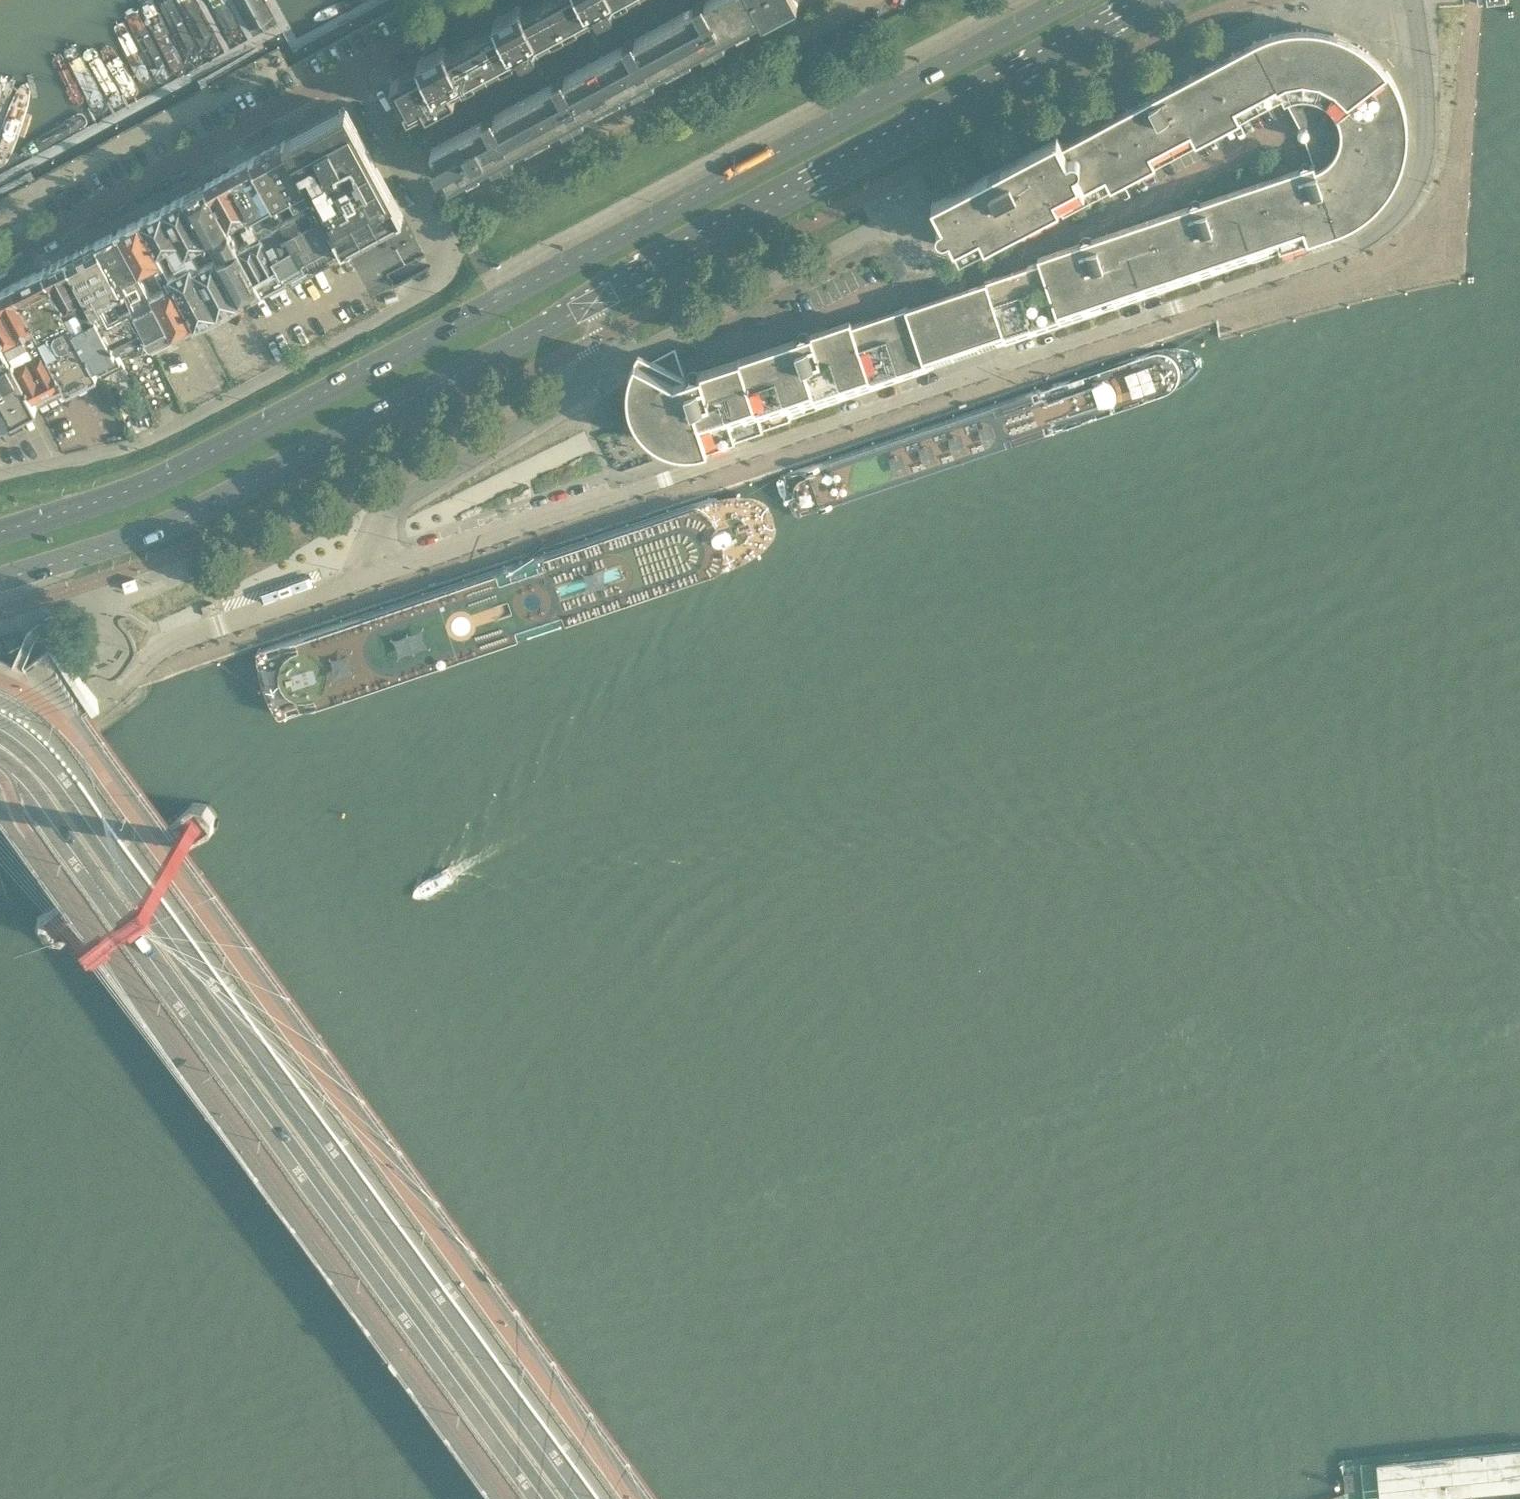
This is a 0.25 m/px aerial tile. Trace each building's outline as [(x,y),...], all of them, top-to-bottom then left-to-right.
[(426,105),(428,109),(456,94),(451,84),(513,50),(518,49),(521,56),(523,56),(523,57),(524,57),(525,56),(535,51),(536,50),(537,50),(537,49),(537,48),(537,47),(533,40),(537,37),(591,8),(595,8),(598,14),(599,15),(600,15),(601,15),(602,15),(612,9),(613,8),(614,7),(614,6),(611,0),(539,0),(524,8),(521,3),(493,18),(496,23),(477,34),(448,49),(445,44),(417,59),(420,64),(391,80),(409,114),(426,105)] [(656,77),(653,72),(702,46),(705,51),(726,39),(723,34),(762,13),(755,0),(697,0),(694,2),(696,5),(635,37),(633,34),(624,39),(625,42),(565,75),(563,72),(553,78),(555,80),(495,113),(493,110),(483,115),(485,118),(432,146),(439,159),(433,162),(439,172),(444,169),(450,182),(491,160),(494,164),(515,153),(512,148),(561,122),(564,126),(585,115),(583,110),(632,84),(634,88),(656,77)] [(796,1),(795,0),(755,0),(762,13),(764,18),(775,13),(796,1)] [(1055,205),(1267,93),(1274,90),(1287,88),(1301,90),(1300,93),(1311,99),(1313,96),(1314,96),(1323,104),(1371,69),(1366,63),(1361,58),(1357,54),(1352,50),(1347,46),(1342,43),(1337,40),(1331,37),(1325,35),(1320,33),(1311,30),(1302,29),(1292,28),(1283,28),(1274,29),(1265,31),(1256,33),(1247,36),(1239,40),(1136,95),(1048,141),(1042,130),(917,197),(927,217),(925,218),(923,220),(922,223),(921,225),(922,228),(924,230),(927,231),(929,232),(934,230),(945,250),(951,260),(1029,219),(1030,218),(1031,217),(1031,216),(1032,215),(1032,213),(1032,212),(1031,211),(1029,206),(1043,198),(1048,209),(1055,205)] [(1406,119),(1405,113),(1404,107),(1402,99),(1401,96),(1400,94),(1398,91),(1396,88),(1371,69),(1323,104),(1330,112),(1336,123),(1337,133),(1337,141),(1334,149),(1330,157),(1325,163),(1321,166),(1315,168),(1312,169),(1310,163),(1307,162),(1305,162),(1302,163),(1300,165),(1299,167),(1258,181),(1280,249),(1336,230),(1352,223),(1359,220),(1362,218),(1365,215),(1370,212),(1374,208),(1379,204),(1383,199),(1386,194),(1390,189),(1393,184),(1396,179),(1399,173),(1401,167),(1402,163),(1404,157),(1405,151),(1406,145),(1407,138),(1407,132),(1407,126),(1406,119)] [(285,139),(342,244),(343,245),(403,212),(346,106),(303,130),(285,139)] [(1303,126),(1300,127),(1298,129),(1297,131),(1297,134),(1298,135),(1299,137),(1302,138),(1306,137),(1307,137),(1309,134),(1309,132),(1309,129),(1307,127),(1305,126),(1303,126)] [(285,139),(252,157),(308,260),(311,266),(345,248),(343,245),(342,244),(285,139)] [(252,157),(230,170),(286,273),(287,272),(291,278),(310,267),(306,261),(308,260),(252,157)] [(230,170),(207,182),(262,285),(263,284),(264,287),(270,289),(284,281),(286,276),(285,273),(286,273),(230,170)] [(1280,249),(1258,181),(1200,201),(1200,200),(1197,200),(1195,200),(1192,200),(1190,202),(1189,204),(1147,218),(1170,286),(1280,249)] [(207,182),(184,194),(239,296),(241,295),(243,297),(246,298),(260,292),(261,288),(260,286),(262,285),(207,182)] [(184,194),(163,205),(218,307),(221,306),(219,303),(235,295),(237,298),(239,296),(184,194)] [(163,205),(142,217),(196,319),(199,317),(198,314),(214,306),(216,309),(218,307),(163,205)] [(142,217),(119,228),(174,330),(196,319),(142,217)] [(1170,286),(1147,218),(1090,238),(1090,237),(1088,236),(1086,236),(1083,237),(1081,239),(1080,241),(1037,256),(1039,261),(1060,324),(1170,286)] [(119,228),(96,240),(151,342),(174,330),(119,228)] [(96,240),(67,255),(121,357),(151,342),(96,240)] [(45,267),(98,369),(102,376),(125,364),(121,357),(67,255),(45,267)] [(1060,324),(1039,261),(959,288),(977,340),(996,333),(998,339),(999,340),(999,341),(1000,342),(1001,342),(1002,343),(1004,343),(1060,324)] [(98,369),(45,267),(14,283),(69,385),(70,384),(77,386),(87,381),(89,374),(98,369)] [(0,290),(0,330),(38,401),(69,385),(14,283),(0,290)] [(973,341),(977,340),(959,288),(852,325),(874,386),(956,359),(957,358),(958,357),(959,356),(959,355),(959,354),(959,352),(957,347),(973,341)] [(874,386),(852,325),(850,319),(807,333),(805,332),(802,332),(800,333),(798,334),(797,337),(739,356),(762,424),(874,386)] [(0,330),(0,382),(16,412),(38,401),(0,330)] [(762,424),(739,356),(697,370),(695,369),(692,369),(690,370),(688,372),(686,374),(687,374),(684,375),(675,347),(652,359),(638,352),(636,356),(634,360),(633,362),(631,366),(631,368),(630,371),(629,376),(628,379),(628,381),(628,384),(628,387),(628,392),(629,398),(630,400),(630,403),(631,406),(633,411),(635,415),(637,418),(638,420),(643,427),(651,434),(656,437),(662,441),(668,443),(674,445),(681,446),(687,446),(694,446),(700,445),(707,443),(762,424)] [(16,412),(0,382),(0,421),(16,412)] [(134,578),(123,582),(126,589),(137,586),(134,578)] [(212,602),(201,606),(204,614),(214,610),(212,602)] [(74,712),(90,701),(74,680),(50,646),(25,665),(17,671),(0,665),(0,766),(74,712)]
